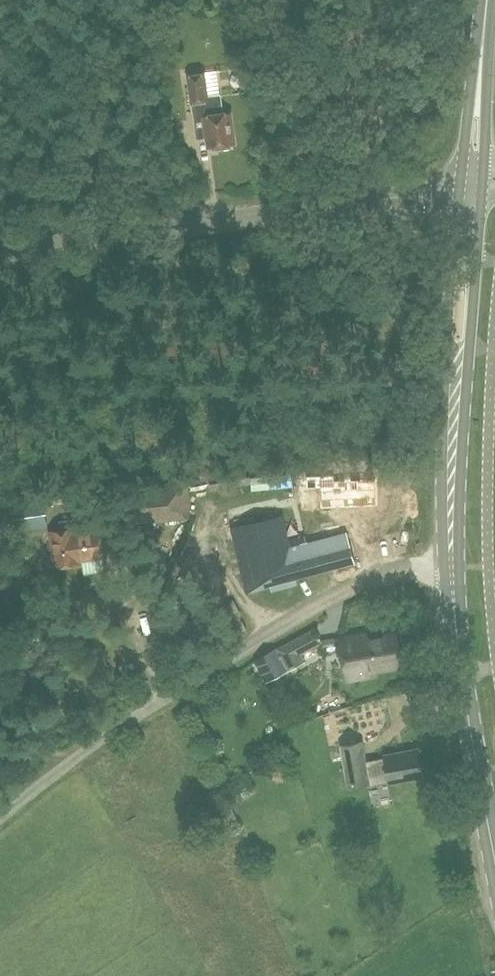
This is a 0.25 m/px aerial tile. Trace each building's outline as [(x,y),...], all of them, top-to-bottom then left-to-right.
[(220,146),(220,150),(230,148),(230,144),(234,144),(229,112),(218,114),(216,99),(209,100),(205,72),(187,75),(192,104),(203,102),(205,115),(204,116),(209,147),(220,146)] [(297,453),(297,437),(288,437),(288,453),(297,453)] [(377,505),(376,478),(325,480),(325,477),(304,478),(304,488),(317,488),(317,507),(377,505)] [(258,487),(260,496),(279,492),(277,483),(258,487)] [(155,522),(192,518),(189,487),(131,493),(115,494),(118,523),(154,520),(155,522)] [(0,506),(0,534),(48,527),(44,499),(0,506)] [(93,528),(91,515),(57,520),(59,530),(48,531),(54,566),(79,562),(79,559),(102,555),(102,552),(105,551),(108,548),(106,536),(103,534),(99,535),(98,527),(93,528)] [(287,540),(280,515),(231,527),(247,590),(270,585),(272,589),(288,585),(287,580),(354,563),(347,532),(302,544),(300,536),(287,540)] [(266,682),(304,661),(300,654),(322,643),(314,628),(254,660),(266,682)] [(367,638),(366,633),(339,637),(346,679),(374,675),(373,670),(402,665),(397,634),(367,638)] [(339,744),(337,733),(323,736),(330,778),(345,774),(347,785),(369,781),(370,785),(422,776),(416,748),(384,754),(385,758),(366,761),(362,740),(339,744)]
